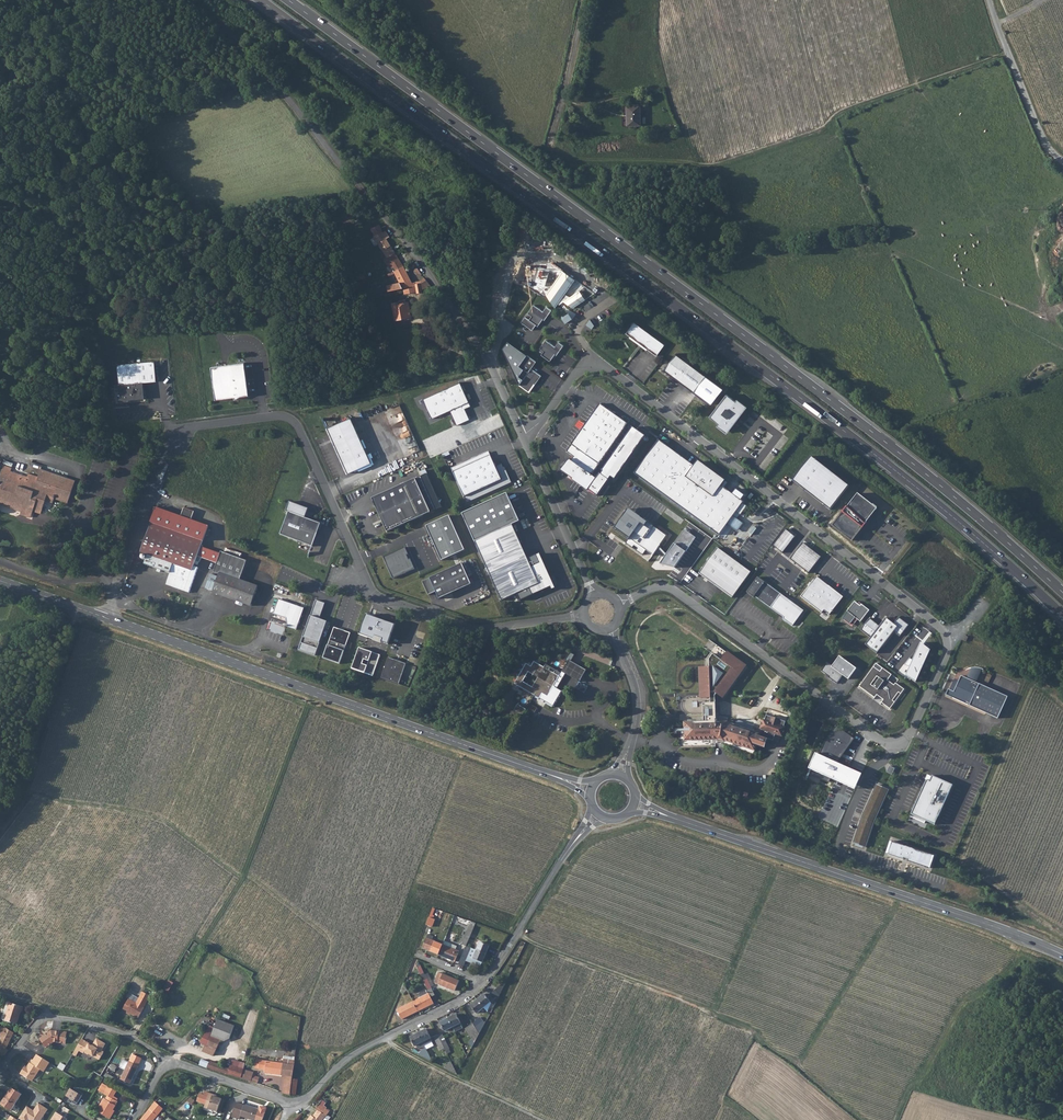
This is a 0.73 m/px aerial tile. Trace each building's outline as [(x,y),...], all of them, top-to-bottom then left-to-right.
[(641,125),(640,106),(626,106),(627,126),(641,125)] [(384,193),(385,192),(379,184),(375,187),(383,197),(385,195),(384,193)] [(387,258),(395,253),(386,239),(389,237),(386,231),(383,232),(379,224),(371,228),(374,236),(373,236),(384,253),(387,258)] [(391,269),(394,267),(396,270),(403,266),(395,254),(395,253),(387,258),(384,260),(388,267),(389,266),(391,269)] [(387,285),(388,291),(403,288),(415,285),(420,284),(421,283),(421,281),(412,283),(403,266),(396,270),(394,271),(400,284),(398,285),(397,283),(387,285)] [(564,271),(546,295),(556,309),(559,305),(563,302),(574,310),(587,300),(581,291),(570,297),(566,294),(577,280),(564,271)] [(420,284),(421,290),(431,287),(426,280),(424,278),(421,280),(421,281),(421,283),(420,284)] [(404,294),(416,291),(415,285),(403,288),(404,294)] [(409,302),(406,302),(405,299),(398,300),(399,302),(392,303),(395,316),(401,315),(402,318),(411,316),(409,302)] [(544,312),(534,306),(528,314),(532,317),(530,320),(526,318),(522,323),(533,331),(537,326),(539,327),(542,323),(544,320),(545,321),(552,311),(547,307),(544,312)] [(592,321),(586,326),(590,331),(596,325),(592,321)] [(664,345),(634,323),(626,334),(656,356),(664,345)] [(546,340),(540,349),(544,352),(542,355),(551,362),(555,355),(557,356),(564,346),(559,342),(555,347),(546,340)] [(706,376),(676,354),(665,369),(672,374),(670,375),(694,393),(706,376)] [(537,362),(528,356),(520,367),(529,373),(520,386),(529,392),(535,385),(542,376),(532,369),(537,362)] [(156,382),(154,362),(119,365),(122,402),(145,400),(143,383),(156,382)] [(244,363),(211,367),(215,400),(234,398),(234,400),(240,397),(249,396),(244,363)] [(460,383),(423,399),(431,419),(450,411),(456,426),(470,420),(465,409),(471,406),(460,383)] [(726,394),(709,416),(728,431),(736,421),(745,409),(726,394)] [(628,424),(600,403),(570,445),(566,452),(573,457),(570,461),(568,459),(560,470),(572,479),(571,480),(574,482),(575,481),(596,496),(608,480),(599,474),(596,478),(591,475),(599,464),(628,424)] [(351,417),(327,428),(347,474),(371,463),(351,417)] [(719,535),(736,512),(740,515),(747,506),(743,503),(744,502),(721,486),(725,480),(698,460),(694,465),(658,439),(634,472),(719,535)] [(488,451),(479,456),(480,459),(490,455),(488,451)] [(479,456),(451,468),(467,503),(512,483),(506,470),(504,471),(501,464),(495,467),(490,455),(480,459),(479,456)] [(849,486),(811,456),(792,480),(830,510),(849,486)] [(3,465),(0,474),(0,501),(28,511),(29,507),(33,509),(32,511),(33,511),(41,514),(45,500),(53,503),(54,498),(56,494),(60,496),(60,497),(69,500),(75,480),(41,469),(38,477),(37,480),(27,477),(11,471),(12,468),(3,465)] [(420,476),(415,479),(430,512),(435,510),(420,476)] [(415,479),(371,498),(386,532),(430,512),(415,479)] [(574,482),(587,491),(588,490),(575,481),(574,482)] [(736,481),(730,488),(744,499),(750,492),(736,481)] [(877,508),(858,493),(833,526),(852,541),(877,508)] [(54,498),(68,503),(69,500),(60,497),(60,496),(56,494),(54,498)] [(521,520),(510,494),(465,514),(476,540),(515,523),(521,520)] [(31,517),(33,511),(32,511),(33,509),(29,507),(28,511),(0,501),(0,504),(21,511),(20,514),(31,517)] [(318,522),(305,517),(308,508),(289,501),(285,511),(288,512),(280,534),(312,546),(319,527),(320,523),(318,522)] [(157,507),(151,522),(141,552),(148,554),(144,563),(162,570),(163,568),(171,571),(170,573),(166,584),(173,586),(174,586),(176,586),(177,588),(189,592),(198,567),(194,566),(208,525),(191,519),(194,511),(184,507),(181,516),(157,507)] [(644,526),(625,513),(615,527),(629,538),(626,543),(633,548),(634,545),(638,548),(636,550),(643,555),(646,550),(653,555),(667,536),(647,522),(644,526)] [(451,517),(428,527),(444,561),(466,551),(451,517)] [(476,540),(474,541),(501,601),(529,588),(532,595),(554,586),(556,584),(552,576),(550,577),(543,562),(534,566),(515,523),(476,540)] [(795,537),(786,530),(774,546),(783,553),(795,537)] [(821,558),(804,545),(792,560),(808,573),(821,558)] [(751,572),(717,548),(699,573),(716,585),(717,584),(719,586),(721,589),(732,598),(751,572)] [(414,569),(405,549),(384,558),(393,578),(414,569)] [(219,574),(212,592),(236,600),(243,603),(251,606),(258,586),(240,580),(247,561),(221,551),(215,569),(220,571),(219,574)] [(542,552),(539,554),(543,562),(550,577),(552,576),(556,584),(554,586),(555,589),(558,587),(542,552)] [(439,599),(471,584),(462,563),(429,578),(422,581),(428,595),(435,591),(439,599)] [(816,576),(801,596),(822,613),(820,616),(826,621),(830,615),(829,614),(843,596),(816,576)] [(770,608),(780,594),(758,577),(746,592),(754,597),(754,596),(770,608)] [(804,611),(780,594),(770,608),(779,614),(783,617),(783,619),(786,621),(793,626),(804,611)] [(325,603),(315,599),(298,649),(315,655),(326,621),(319,618),(325,603)] [(304,609),(278,600),(273,614),(286,619),(288,628),(297,630),(304,609)] [(860,606),(855,601),(847,611),(847,612),(842,618),(850,624),(855,618),(860,622),(869,610),(861,604),(860,606)] [(874,622),(869,618),(860,630),(870,638),(865,644),(877,654),(894,631),(900,636),(909,625),(904,622),(903,623),(902,622),(903,621),(899,617),(894,624),(886,618),(879,626),(875,623),(875,624),(873,623),(874,622)] [(858,620),(855,618),(850,624),(853,627),(858,620)] [(351,632),(335,627),(325,657),(341,663),(351,632)] [(930,649),(921,642),(906,677),(915,683),(930,649)] [(380,654),(359,647),(352,668),(373,675),(380,654)] [(724,741),(724,740),(755,750),(756,744),(765,747),(767,739),(773,741),(775,735),(780,736),(784,727),(785,722),(766,716),(765,720),(762,729),(760,733),(752,730),(754,725),(736,719),(735,725),(730,723),(716,721),(715,694),(716,692),(722,696),(737,676),(735,674),(743,663),(727,651),(721,659),(713,653),(709,658),(710,666),(700,666),(701,692),(710,691),(711,694),(690,695),(688,696),(687,696),(685,697),(683,699),(682,702),(682,704),(682,707),(682,708),(684,710),(686,711),(688,713),(690,713),(703,712),(704,719),(685,720),(685,740),(717,739),(717,740),(724,741)] [(483,665),(490,655),(484,652),(478,663),(472,673),(477,676),(480,671),(485,674),(488,668),(483,665)] [(832,666),(844,674),(849,678),(857,667),(840,655),(832,666)] [(406,663),(388,657),(381,678),(399,684),(406,663)] [(553,686),(556,688),(565,674),(579,682),(586,670),(568,660),(559,676),(539,664),(538,661),(534,662),(534,661),(532,664),(531,665),(530,663),(522,665),(523,669),(519,670),(520,673),(520,674),(517,675),(517,678),(514,684),(534,695),(539,698),(542,693),(547,696),(553,686)] [(828,677),(837,684),(844,674),(832,666),(827,662),(821,671),(829,677),(828,677)] [(874,667),(859,686),(875,698),(877,695),(884,699),(881,702),(890,709),(895,702),(893,701),(899,692),(901,694),(904,689),(896,683),(894,685),(887,680),(892,675),(883,668),(880,671),(874,667)] [(946,695),(998,718),(1008,696),(976,682),(982,669),(981,668),(980,668),(978,667),(977,667),(975,667),(974,667),(972,667),(972,668),(967,678),(963,676),(956,684),(953,685),(952,686),(951,686),(951,688),(950,690),(948,689),(946,695)] [(953,684),(952,686),(953,685),(956,684),(963,676),(961,675),(959,681),(957,681),(956,682),(954,683),(953,684)] [(563,692),(556,688),(553,686),(547,696),(542,693),(539,698),(554,707),(563,692)] [(526,709),(517,704),(513,712),(512,711),(509,716),(519,721),(526,709)] [(855,738),(838,727),(829,739),(814,775),(830,781),(842,755),(855,738)] [(926,780),(911,814),(935,825),(953,785),(932,776),(930,781),(926,780)] [(853,842),(866,845),(874,820),(888,789),(877,783),(862,816),(853,842)] [(890,841),(886,854),(903,860),(904,858),(908,860),(908,861),(929,868),(934,855),(890,841)] [(469,926),(471,921),(456,916),(453,921),(469,926)] [(461,944),(466,946),(476,923),(471,921),(469,926),(461,944)] [(422,948),(438,955),(443,945),(426,938),(422,948)] [(480,942),(476,950),(486,954),(489,946),(480,942)] [(443,945),(438,955),(455,962),(459,952),(443,945)] [(466,946),(458,965),(463,967),(471,948),(466,946)] [(486,954),(476,950),(473,959),(483,963),(486,954)] [(421,965),(417,967),(421,975),(422,975),(425,980),(427,979),(425,974),(421,965)] [(439,972),(435,982),(455,991),(459,981),(439,972)] [(428,973),(425,974),(427,979),(431,986),(434,985),(428,973)] [(431,986),(427,979),(425,980),(423,980),(428,990),(432,988),(431,986)] [(164,989),(169,992),(175,983),(170,980),(164,989)] [(490,996),(495,1004),(502,992),(497,989),(493,993),(490,996)] [(142,992),(139,998),(146,1002),(149,996),(142,992)] [(429,993),(413,1001),(418,1011),(419,1011),(434,1003),(429,993)] [(484,994),(477,1000),(484,1008),(483,1008),(487,1012),(492,1004),(494,1007),(495,1004),(490,996),(490,995),(487,997),(484,994)] [(128,999),(123,1009),(127,1011),(127,1013),(138,1018),(144,1007),(143,1007),(146,1002),(139,998),(136,1003),(128,999)] [(484,1008),(477,1000),(470,1006),(477,1013),(483,1008),(484,1008)] [(418,1011),(413,1001),(397,1009),(402,1019),(418,1011)] [(7,1002),(1,1020),(16,1024),(21,1006),(7,1002)] [(456,1014),(448,1018),(453,1027),(455,1032),(463,1028),(460,1023),(461,1023),(456,1014)] [(453,1027),(448,1018),(440,1022),(445,1031),(453,1027)] [(473,1024),(479,1034),(485,1024),(480,1018),(473,1024)] [(214,1028),(213,1031),(207,1046),(209,1047),(207,1052),(213,1055),(221,1039),(224,1041),(229,1039),(235,1026),(218,1019),(214,1028)] [(473,1024),(466,1029),(474,1043),(479,1034),(473,1024)] [(1,1026),(0,1028),(0,1035),(2,1036),(0,1040),(0,1051),(5,1055),(9,1049),(6,1046),(7,1045),(10,1039),(13,1032),(9,1029),(6,1027),(1,1026)] [(207,1046),(213,1031),(208,1029),(200,1042),(205,1045),(207,1046)] [(426,1029),(418,1033),(423,1042),(425,1046),(432,1043),(430,1038),(431,1038),(426,1029)] [(52,1030),(40,1038),(46,1047),(54,1041),(66,1043),(67,1038),(66,1036),(67,1032),(60,1030),(60,1033),(56,1032),(57,1030),(52,1030)] [(423,1042),(418,1033),(410,1037),(414,1046),(423,1042)] [(442,1033),(438,1035),(444,1048),(445,1051),(449,1049),(442,1033)] [(444,1048),(438,1035),(434,1037),(440,1050),(444,1048)] [(82,1038),(76,1048),(73,1053),(76,1055),(79,1050),(83,1052),(84,1051),(88,1054),(89,1053),(92,1055),(102,1041),(97,1038),(93,1044),(82,1038)] [(102,1041),(92,1055),(99,1059),(103,1052),(101,1051),(101,1050),(105,1043),(102,1041)] [(426,1049),(416,1054),(423,1057),(427,1055),(429,1059),(430,1058),(427,1050),(426,1049)] [(20,1073),(29,1079),(32,1075),(35,1077),(40,1069),(43,1071),(49,1062),(37,1054),(33,1059),(32,1058),(29,1063),(30,1063),(29,1065),(28,1065),(27,1066),(25,1065),(20,1073)] [(129,1062),(121,1080),(130,1084),(139,1066),(142,1059),(133,1054),(129,1062)] [(202,1058),(199,1065),(207,1068),(210,1061),(202,1058)] [(260,1060),(259,1068),(266,1069),(265,1073),(281,1075),(283,1063),(260,1060)] [(210,1061),(207,1068),(228,1074),(230,1067),(210,1061)] [(451,1062),(443,1066),(451,1072),(457,1075),(451,1062)] [(230,1067),(228,1074),(241,1078),(244,1068),(244,1067),(232,1063),(230,1067)] [(283,1063),(281,1075),(285,1076),(283,1093),(290,1095),(292,1077),(294,1064),(287,1063),(283,1063)] [(244,1068),(241,1078),(250,1080),(257,1083),(259,1077),(255,1075),(255,1074),(254,1073),(254,1072),(244,1068)] [(110,1086),(105,1094),(108,1095),(106,1099),(104,1098),(96,1111),(110,1119),(113,1114),(111,1112),(112,1110),(113,1110),(118,1101),(117,1101),(118,1098),(115,1095),(117,1091),(110,1086)] [(12,1087),(1,1104),(11,1110),(22,1094),(12,1087)] [(76,1104),(83,1093),(78,1091),(77,1092),(70,1088),(65,1095),(73,1100),(72,1102),(76,1104)] [(201,1093),(198,1101),(207,1104),(205,1107),(218,1112),(219,1110),(223,1099),(214,1096),(214,1094),(206,1092),(205,1095),(201,1093)] [(141,1119),(154,1119),(163,1108),(156,1102),(141,1119)] [(260,1110),(238,1102),(234,1116),(241,1118),(242,1116),(255,1119),(257,1119),(260,1110)] [(34,1111),(33,1110),(27,1106),(20,1118),(23,1119),(27,1119),(28,1119),(31,1119),(33,1119),(34,1118),(37,1119),(40,1119),(47,1109),(39,1104),(34,1111)] [(61,1104),(56,1112),(65,1117),(70,1110),(61,1104)] [(307,1119),(323,1119),(329,1111),(319,1104),(316,1109),(317,1110),(312,1116),(310,1115),(307,1119)] [(56,1112),(51,1119),(65,1119),(67,1118),(65,1117),(56,1112)]
